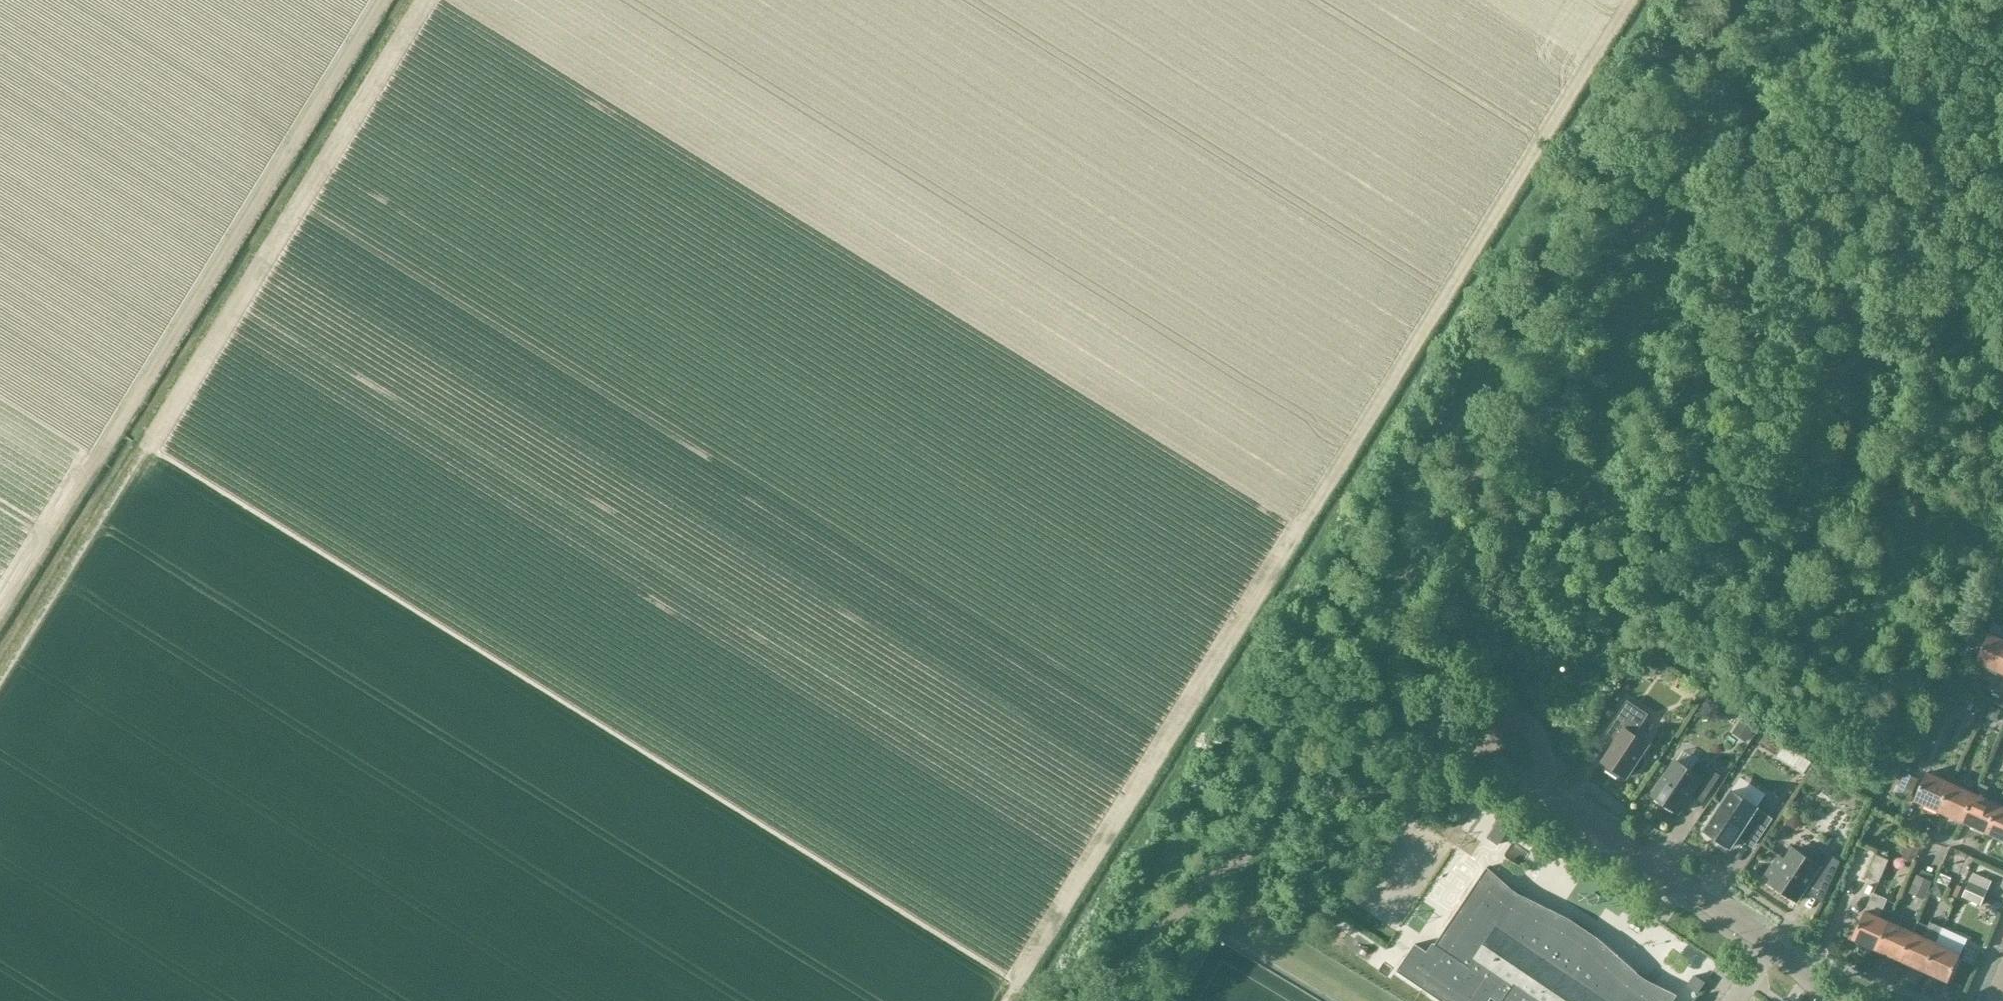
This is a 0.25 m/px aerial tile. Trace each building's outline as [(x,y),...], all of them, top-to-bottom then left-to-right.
[(2002,668),(2002,641),(1989,635),(1976,662),(2001,673),(2002,668)] [(1627,701),(1606,733),(1618,740),(1603,763),(1608,766),(1606,770),(1618,778),(1621,774),(1626,778),(1648,745),(1635,736),(1649,715),(1627,701)] [(1715,708),(1709,716),(1727,728),(1732,720),(1715,708)] [(1725,738),(1736,745),(1746,729),(1735,722),(1725,738)] [(1707,796),(1720,776),(1698,761),(1692,771),(1677,761),(1653,797),(1678,813),(1695,788),(1707,796)] [(1939,812),(1951,784),(1927,773),(1914,801),(1939,812)] [(1963,822),(1975,795),(1951,784),(1939,812),(1963,822)] [(1732,791),(1705,831),(1718,840),(1716,842),(1727,849),(1728,847),(1731,848),(1739,835),(1755,845),(1773,819),(1757,809),(1757,808),(1732,791)] [(1986,833),(1999,805),(1975,795),(1963,822),(1986,833)] [(1986,833),(2002,840),(2002,807),(1999,805),(1986,833)] [(1512,825),(1501,818),(1488,839),(1498,846),(1512,825)] [(1825,895),(1840,862),(1819,848),(1810,860),(1793,849),(1785,861),(1779,857),(1766,876),(1773,880),(1770,884),(1797,902),(1809,884),(1825,895)] [(1866,877),(1879,883),(1889,860),(1876,854),(1866,877)] [(1678,996),(1647,981),(1639,975),(1596,938),(1572,921),(1521,896),(1512,890),(1487,868),(1429,954),(1415,945),(1397,972),(1440,1000),(1489,1000),(1491,998),(1496,1000),(1674,1000),(1678,996)] [(1923,905),(1929,886),(1914,881),(1908,900),(1923,905)] [(1986,894),(1966,885),(1961,896),(1981,905),(1986,894)] [(1879,918),(1887,899),(1873,893),(1852,940),(1877,950),(1889,923),(1879,918)] [(1924,971),(1936,943),(1941,932),(1917,922),(1913,933),(1900,960),(1924,971)] [(1900,960),(1913,933),(1889,923),(1877,950),(1900,960)] [(1936,943),(1924,971),(1949,982),(1961,954),(1936,943)] [(1698,994),(1698,993),(1705,983),(1694,976),(1687,987),(1698,994)]
